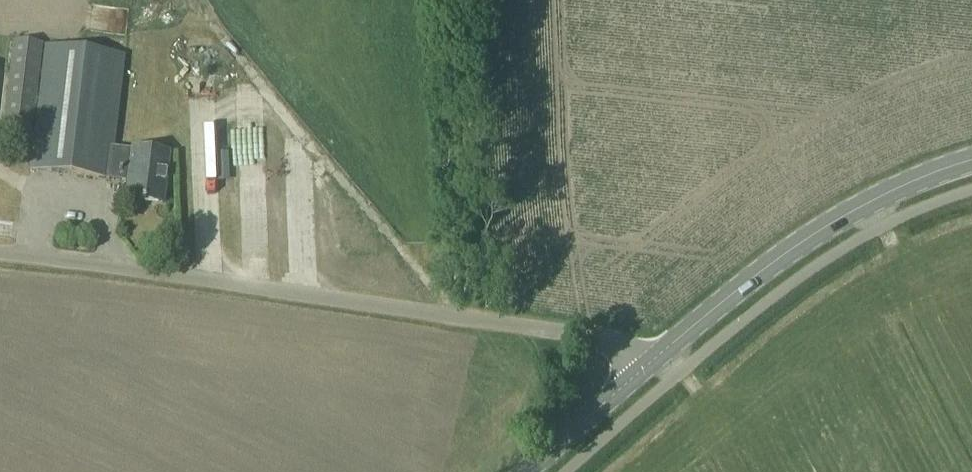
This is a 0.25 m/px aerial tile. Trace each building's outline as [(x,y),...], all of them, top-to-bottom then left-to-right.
[(12,41),(3,117),(32,120),(41,45),(12,41)] [(44,45),(29,171),(129,182),(127,200),(162,204),(168,155),(114,148),(125,55),(44,45)] [(183,61),(189,141),(211,139),(205,59),(183,61)] [(321,197),(339,189),(334,180),(317,188),(321,197)]
